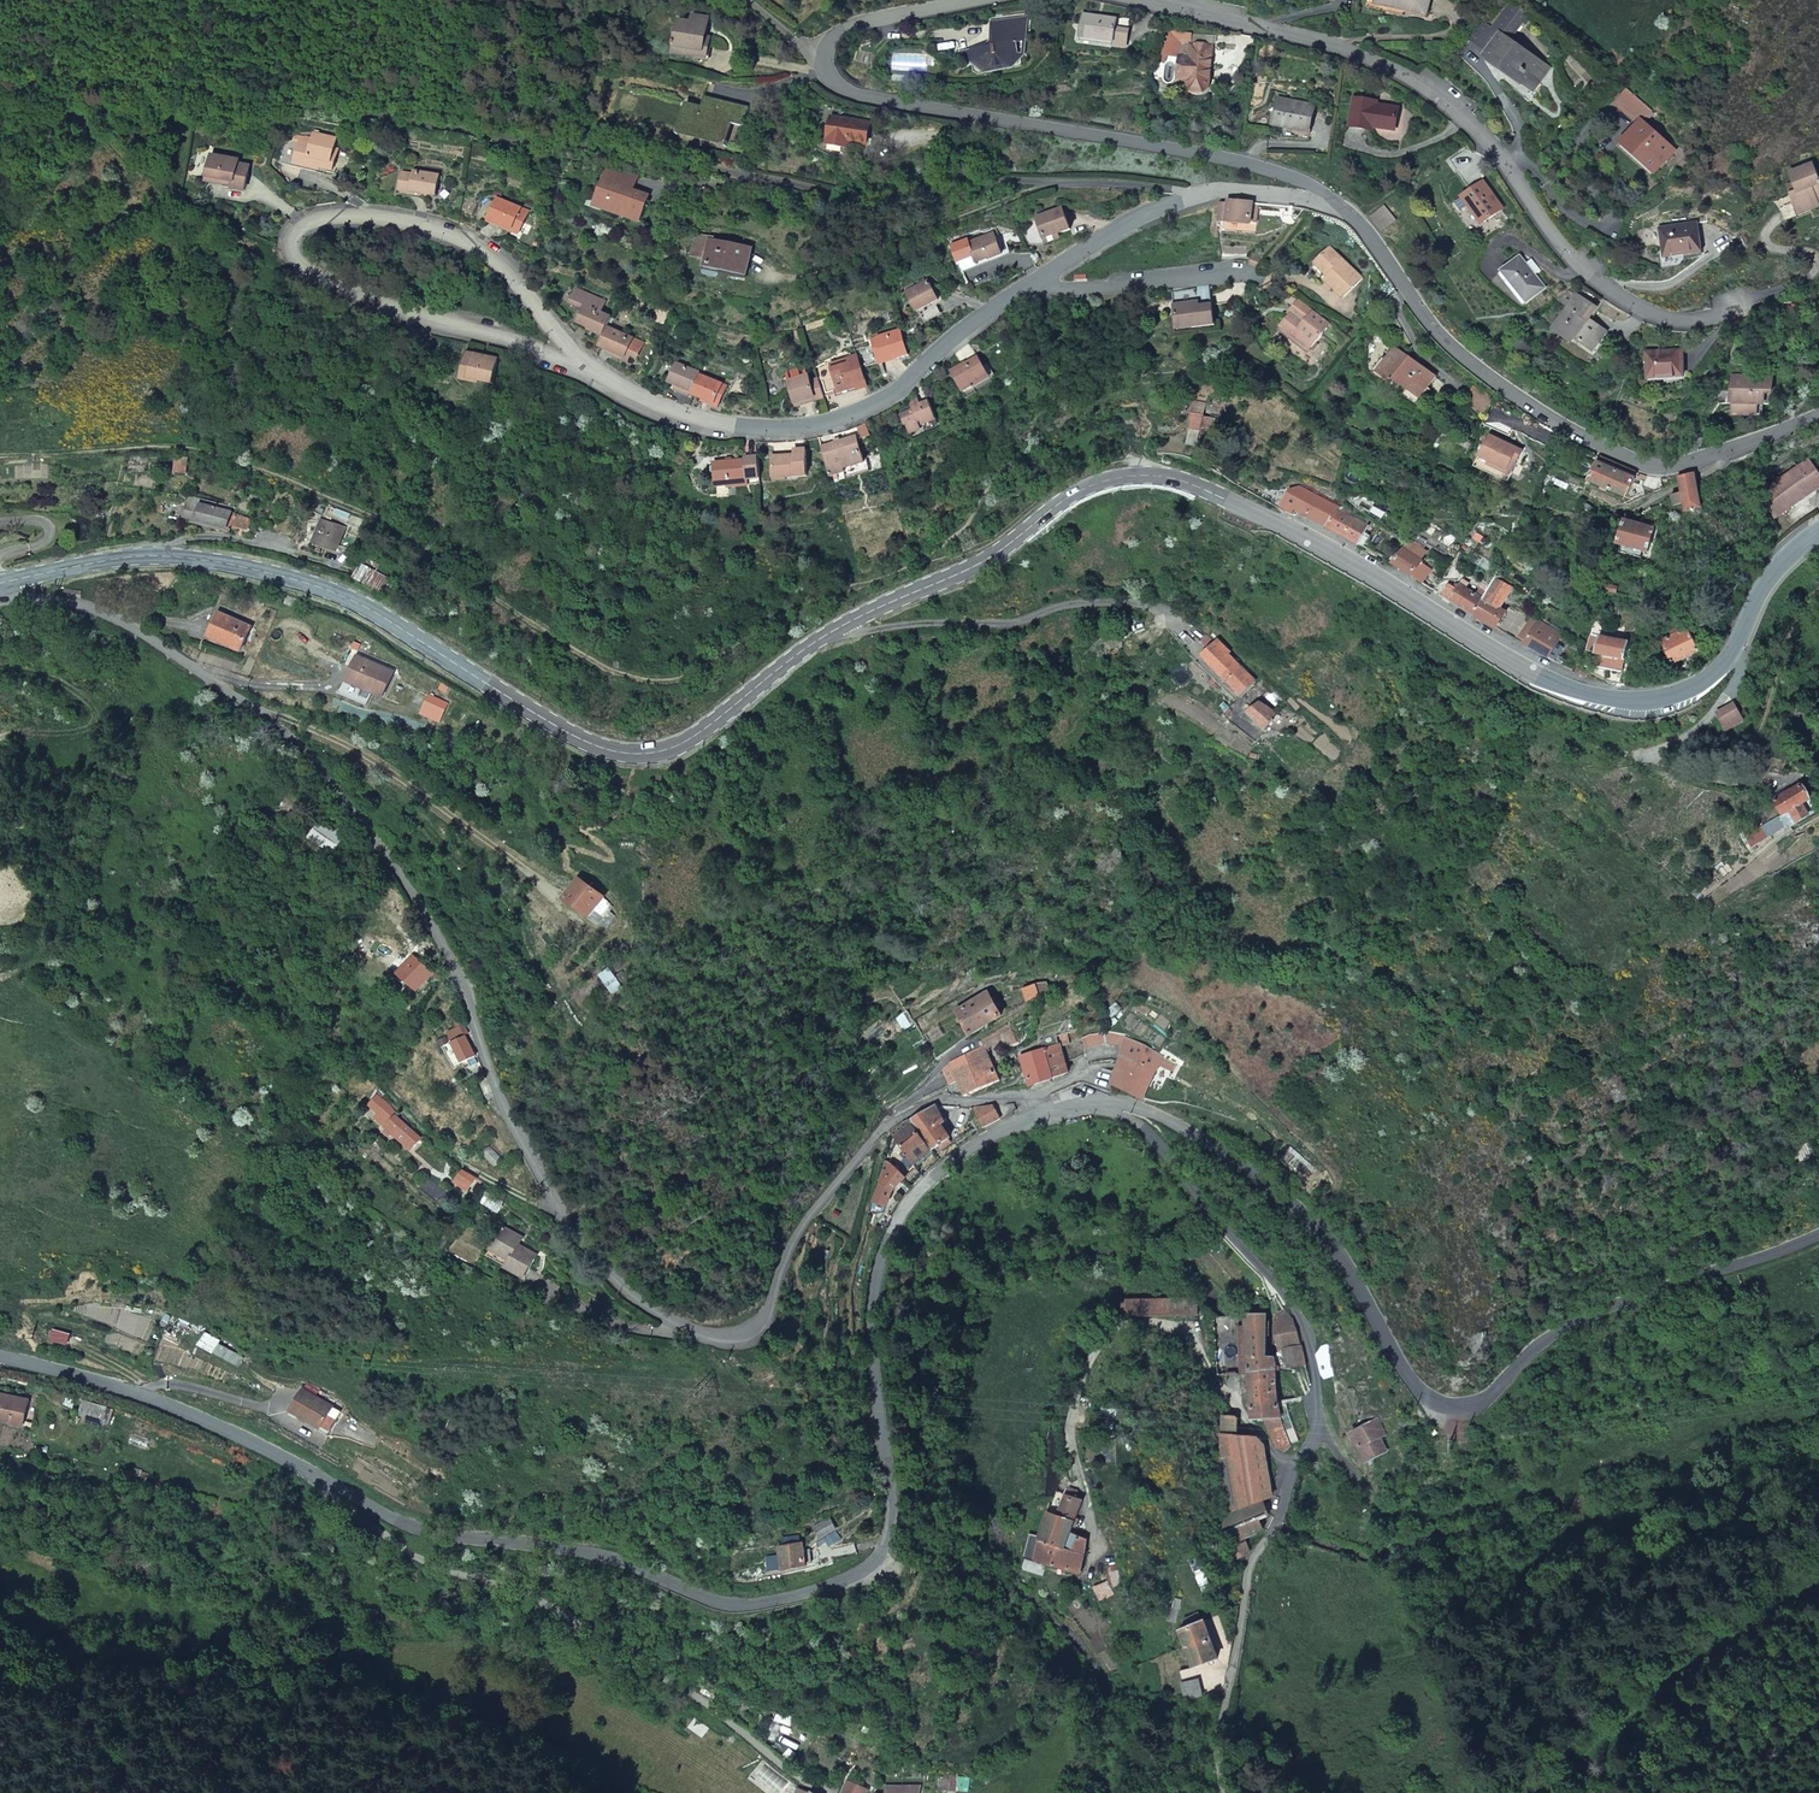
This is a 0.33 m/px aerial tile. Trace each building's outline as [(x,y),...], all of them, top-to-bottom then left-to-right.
[(1426,14),(1430,0),(1377,0),(1376,3),(1386,5),(1426,14)] [(1550,68),(1510,41),(1514,34),(1512,33),(1521,20),(1526,23),(1532,15),(1511,0),(1491,27),(1482,21),(1471,39),(1488,52),(1485,56),(1502,68),(1504,66),(1536,88),(1550,68)] [(1367,7),(1384,11),(1386,5),(1376,3),(1368,1),(1367,7)] [(674,47),(707,52),(710,35),(705,34),(708,16),(693,14),(692,22),(679,19),(674,47)] [(1118,20),(1084,15),(1081,37),(1114,42),(1113,45),(1127,48),(1131,18),(1119,16),(1118,20)] [(983,72),(1020,65),(1017,43),(1027,41),(1025,31),(1028,31),(1026,19),(991,25),(995,47),(972,51),(974,64),(981,63),(983,72)] [(1210,87),(1213,45),(1203,44),(1191,44),(1193,34),(1171,31),(1162,55),(1179,56),(1178,80),(1188,81),(1188,82),(1188,86),(1189,89),(1191,92),(1195,94),(1199,96),(1203,95),(1206,93),(1208,92),(1209,89),(1210,87)] [(1203,34),(1193,34),(1191,44),(1203,44),(1203,34)] [(673,54),(709,59),(713,35),(710,35),(707,52),(674,47),(673,54)] [(1536,88),(1504,66),(1502,68),(1534,91),(1536,88)] [(1640,123),(1623,142),(1654,172),(1675,149),(1643,121),(1653,110),(1628,88),(1616,101),(1640,123)] [(705,96),(702,106),(708,108),(711,100),(749,109),(750,107),(705,96)] [(1273,124),(1308,131),(1313,106),(1278,98),(1273,124)] [(1350,126),(1372,130),(1373,126),(1394,130),(1398,108),(1376,104),(1376,101),(1354,98),(1350,126)] [(870,123),(832,117),(828,143),(845,146),(846,141),(866,144),(870,123)] [(312,142),(299,139),(298,145),(286,143),(282,160),(319,169),(320,166),(333,169),(336,157),(332,156),(334,147),(336,138),(314,132),(313,138),(312,142)] [(299,139),(312,142),(313,138),(294,134),(293,138),(299,139)] [(239,159),(212,154),(208,176),(234,181),(233,185),(233,188),(245,190),(249,165),(239,163),(239,159)] [(768,157),(761,156),(759,163),(766,165),(768,157)] [(1818,206),(1818,205),(1818,201),(1818,182),(1811,163),(1789,172),(1792,182),(1786,185),(1787,188),(1794,186),(1796,192),(1789,194),(1797,214),(1818,206)] [(604,208),(625,216),(625,217),(639,222),(644,207),(646,206),(645,203),(647,198),(630,193),(636,176),(606,169),(597,196),(607,199),(604,208)] [(413,174),(402,172),(400,189),(436,194),(439,175),(414,171),(413,174)] [(234,181),(208,176),(207,181),(233,185),(234,181)] [(1472,204),(1484,222),(1503,209),(1484,182),(1455,203),(1461,211),(1469,205),(1472,204)] [(1787,188),(1789,194),(1796,192),(1794,186),(1787,188)] [(488,219),(513,230),(515,225),(522,228),(529,210),(497,197),(488,219)] [(1218,221),(1251,224),(1251,222),(1257,223),(1258,205),(1252,205),(1252,203),(1239,202),(1227,201),(1226,204),(1219,203),(1218,221)] [(1484,222),(1472,204),(1469,205),(1482,224),(1484,222)] [(1381,231),(1395,219),(1383,206),(1370,218),(1381,231)] [(1062,208),(1036,218),(1039,226),(1043,236),(1044,239),(1069,229),(1062,208)] [(1701,252),(1696,221),(1659,227),(1664,258),(1701,252)] [(994,233),(1002,255),(1006,253),(996,226),(991,228),(993,234),(994,233)] [(1043,236),(1039,226),(1034,227),(1038,238),(1043,236)] [(993,234),(969,243),(977,263),(989,258),(990,260),(1002,255),(994,233),(993,234)] [(725,240),(698,235),(694,256),(705,258),(703,270),(703,272),(703,273),(704,274),(705,275),(716,277),(718,276),(720,274),(722,268),(744,272),(748,249),(724,244),(725,240)] [(977,263),(969,243),(968,239),(951,245),(963,269),(977,263)] [(1314,262),(1329,275),(1324,280),(1343,298),(1362,278),(1329,246),(1314,262)] [(965,272),(1007,256),(1006,253),(1002,255),(990,260),(989,258),(977,263),(963,269),(965,272)] [(1247,264),(1257,268),(1261,258),(1251,254),(1247,264)] [(1502,271),(1526,302),(1545,287),(1535,275),(1526,264),(1520,257),(1502,271)] [(1540,270),(1531,259),(1526,264),(1535,275),(1540,270)] [(1310,267),(1324,280),(1329,275),(1314,262),(1310,267)] [(908,292),(917,310),(938,300),(929,282),(927,283),(920,286),(916,288),(908,292)] [(908,292),(916,288),(913,284),(906,287),(908,292)] [(578,322),(595,329),(593,331),(603,335),(607,326),(612,316),(601,312),(606,300),(576,287),(570,302),(584,308),(578,322)] [(1569,307),(1554,329),(1573,342),(1576,339),(1593,350),(1605,331),(1589,320),(1596,308),(1577,295),(1569,290),(1557,298),(1569,307)] [(1797,299),(1800,308),(1817,303),(1815,294),(1797,299)] [(1329,324),(1298,300),(1291,309),(1293,311),(1304,320),(1302,323),(1291,314),(1278,330),(1289,339),(1291,336),(1308,349),(1320,335),(1329,324)] [(1197,304),(1175,307),(1177,326),(1191,325),(1192,328),(1215,326),(1212,305),(1198,308),(1197,304)] [(1304,320),(1293,311),(1291,314),(1302,323),(1304,320)] [(1323,338),(1333,326),(1329,324),(1320,335),(1323,338)] [(635,338),(607,326),(603,335),(599,345),(608,349),(626,357),(635,338)] [(877,359),(895,354),(896,358),(909,354),(901,330),(871,339),(877,359)] [(1308,349),(1291,336),(1289,339),(1306,352),(1308,349)] [(635,338),(626,357),(630,359),(636,361),(645,342),(635,338)] [(1395,381),(1420,398),(1428,387),(1435,377),(1396,348),(1387,360),(1378,373),(1393,384),(1395,381)] [(630,359),(626,357),(608,349),(607,353),(629,362),(630,359)] [(1649,378),(1683,376),(1682,350),(1647,353),(1649,378)] [(498,360),(464,353),(457,383),(490,388),(498,360)] [(849,362),(830,367),(831,370),(825,371),(827,376),(822,377),(827,393),(838,389),(839,393),(858,387),(859,390),(869,386),(858,353),(847,357),(849,362)] [(879,363),(896,358),(895,354),(877,359),(879,363)] [(847,357),(829,363),(830,367),(849,362),(847,357)] [(1384,357),(1372,374),(1416,405),(1421,404),(1432,390),(1428,387),(1420,398),(1395,381),(1393,384),(1378,373),(1387,360),(1384,357)] [(964,393),(975,386),(973,384),(988,375),(983,367),(978,358),(952,373),(964,393)] [(701,373),(678,363),(670,381),(676,384),(682,386),(680,392),(691,396),(692,393),(700,374),(701,373)] [(805,365),(785,371),(787,379),(808,373),(805,365)] [(983,367),(988,375),(990,378),(994,375),(988,365),(983,367)] [(808,373),(787,379),(795,403),(815,397),(816,399),(824,396),(818,377),(810,380),(808,373)] [(724,384),(700,374),(692,393),(713,402),(716,395),(719,396),(724,384)] [(988,375),(973,384),(975,386),(990,378),(988,375)] [(1733,393),(1733,402),(1732,414),(1757,415),(1758,404),(1764,405),(1764,393),(1771,393),(1772,393),(1772,377),(1731,375),(1731,393),(1733,393)] [(676,384),(673,389),(680,392),(682,386),(676,384)] [(719,396),(716,403),(720,405),(728,386),(724,384),(719,396)] [(913,412),(902,416),(906,428),(908,427),(911,435),(921,431),(919,424),(922,422),(924,427),(937,421),(929,402),(922,405),(919,399),(911,407),(913,412)] [(1504,414),(1492,408),(1487,418),(1499,424),(1504,414)] [(1198,430),(1201,415),(1191,413),(1189,429),(1190,429),(1198,430)] [(937,421),(924,427),(927,432),(939,427),(937,421)] [(1190,429),(1186,445),(1195,447),(1198,430),(1190,429)] [(1508,471),(1513,459),(1518,461),(1523,452),(1489,435),(1479,457),(1481,458),(1477,467),(1508,481),(1511,473),(1508,471)] [(863,463),(856,437),(846,440),(847,443),(837,447),(837,443),(822,448),(831,477),(845,473),(844,469),(863,463)] [(795,457),(773,458),(775,479),(806,477),(805,450),(794,450),(795,457)] [(745,460),(713,463),(715,487),(727,486),(728,488),(748,486),(748,481),(759,480),(757,458),(744,459),(745,460)] [(1600,458),(1598,462),(1596,461),(1588,482),(1627,499),(1635,478),(1625,473),(1627,469),(1614,463),(1600,458)] [(1806,458),(1757,492),(1775,517),(1814,490),(1818,486),(1818,476),(1806,458)] [(185,473),(185,459),(176,459),(176,473),(185,473)] [(1513,473),(1518,461),(1513,459),(1508,471),(1511,473),(1513,473)] [(863,463),(844,469),(845,473),(846,476),(865,470),(863,463)] [(1673,507),(1683,505),(1685,512),(1701,509),(1695,479),(1694,473),(1677,477),(1679,486),(1680,493),(1670,495),(1673,507)] [(1551,486),(1554,479),(1548,476),(1545,484),(1551,486)] [(1297,511),(1326,526),(1336,509),(1337,507),(1298,486),(1293,491),(1290,489),(1282,503),(1297,511)] [(233,513),(215,509),(216,505),(210,504),(210,503),(188,498),(185,509),(197,512),(195,518),(204,520),(204,521),(227,527),(228,523),(249,528),(251,520),(233,513)] [(1336,509),(1326,526),(1357,543),(1362,532),(1366,525),(1349,516),(1352,509),(1344,505),(1340,511),(1336,509)] [(1371,511),(1382,517),(1385,511),(1374,505),(1371,511)] [(184,515),(195,518),(197,512),(185,509),(184,515)] [(1349,516),(1366,525),(1369,519),(1352,509),(1349,516)] [(1655,528),(1623,519),(1617,545),(1648,553),(1655,528)] [(342,526),(323,521),(316,541),(336,546),(342,526)] [(1362,532),(1357,543),(1359,544),(1363,546),(1370,536),(1362,532)] [(1450,549),(1430,539),(1427,544),(1447,555),(1450,549)] [(1411,576),(1421,582),(1430,569),(1421,563),(1422,562),(1420,561),(1426,552),(1409,541),(1393,563),(1411,576)] [(361,564),(375,571),(379,564),(365,557),(361,564)] [(375,571),(361,564),(354,578),(381,591),(388,577),(375,571)] [(1437,592),(1474,616),(1487,594),(1462,579),(1458,585),(1455,584),(1453,587),(1447,584),(1444,588),(1441,586),(1437,592)] [(1487,594),(1474,616),(1493,627),(1503,609),(1500,607),(1510,587),(1495,579),(1487,594)] [(265,599),(253,594),(251,601),(263,605),(265,599)] [(250,626),(218,612),(207,636),(240,650),(250,626)] [(1517,640),(1523,644),(1538,620),(1531,616),(1517,640)] [(1548,658),(1562,635),(1538,620),(1523,644),(1548,658)] [(1686,629),(1661,641),(1673,666),(1698,652),(1686,629)] [(1628,642),(1590,634),(1586,656),(1595,658),(1594,662),(1604,664),(1604,666),(1619,669),(1621,660),(1624,660),(1628,642)] [(1217,640),(1200,655),(1242,696),(1256,681),(1229,655),(1230,653),(1217,640)] [(392,671),(356,656),(340,693),(367,705),(372,691),(381,695),(392,671)] [(429,694),(419,714),(439,723),(448,703),(429,694)] [(1259,702),(1247,712),(1265,729),(1276,714),(1259,702)] [(1744,721),(1734,704),(1731,706),(1718,713),(1727,731),(1744,721)] [(291,780),(280,794),(293,804),(303,790),(291,780)] [(1800,785),(1774,800),(1782,815),(1788,825),(1789,827),(1808,816),(1807,812),(1802,804),(1809,800),(1800,785)] [(293,804),(280,794),(275,802),(287,812),(293,804)] [(1809,800),(1802,804),(1807,812),(1814,808),(1809,800)] [(1782,815),(1763,826),(1769,836),(1788,825),(1782,815)] [(308,827),(300,839),(331,859),(346,838),(321,821),(314,831),(308,827)] [(1763,826),(1746,836),(1752,847),(1769,836),(1763,826)] [(267,836),(257,855),(264,859),(275,840),(267,836)] [(337,864),(352,842),(346,838),(331,859),(337,864)] [(565,898),(589,917),(604,897),(579,879),(565,898)] [(598,923),(612,904),(604,897),(589,917),(598,923)] [(1324,901),(1322,900),(1321,900),(1318,899),(1317,900),(1314,902),(1313,903),(1313,906),(1314,909),(1315,910),(1317,911),(1319,912),(1322,911),(1323,910),(1325,908),(1325,907),(1325,904),(1324,901)] [(374,960),(359,949),(352,957),(367,969),(374,960)] [(426,972),(410,958),(398,973),(413,986),(426,972)] [(622,986),(609,968),(599,975),(612,993),(622,986)] [(1026,1000),(1049,990),(1046,983),(1037,983),(1022,991),(1026,1000)] [(987,991),(955,1010),(964,1027),(968,1025),(999,1011),(987,991)] [(460,1017),(451,1021),(455,1028),(464,1023),(460,1017)] [(447,1032),(463,1063),(476,1056),(465,1036),(470,1034),(464,1023),(455,1028),(447,1032)] [(1001,1032),(980,1042),(979,1042),(967,1049),(959,1055),(957,1056),(952,1059),(948,1063),(962,1093),(997,1078),(989,1054),(1004,1047),(1005,1050),(1020,1043),(1013,1028),(1001,1032)] [(1126,1050),(1113,1084),(1145,1097),(1161,1054),(1111,1036),(1108,1030),(1104,1034),(1087,1036),(1089,1044),(1110,1044),(1126,1050)] [(1060,1044),(1072,1040),(1069,1033),(1057,1036),(1059,1042),(1060,1044)] [(1059,1042),(1018,1055),(1028,1082),(1069,1071),(1060,1044),(1059,1042)] [(419,1139),(387,1108),(390,1104),(382,1096),(379,1099),(377,1097),(369,1105),(378,1114),(376,1116),(386,1126),(385,1127),(387,1129),(383,1132),(387,1136),(391,1132),(410,1150),(419,1139)] [(934,1104),(912,1118),(915,1121),(935,1143),(948,1133),(940,1122),(945,1118),(934,1104)] [(973,1107),(984,1129),(999,1120),(991,1104),(973,1107)] [(912,1118),(900,1128),(904,1132),(915,1121),(912,1118)] [(894,1140),(913,1161),(935,1143),(915,1121),(904,1132),(894,1140)] [(482,1154),(495,1166),(502,1159),(490,1146),(482,1154)] [(892,1190),(905,1177),(885,1159),(883,1165),(886,1168),(878,1180),(870,1200),(886,1206),(892,1190)] [(913,1161),(900,1169),(909,1180),(920,1169),(913,1161)] [(476,1177),(462,1169),(455,1181),(468,1191),(476,1177)] [(453,1198),(427,1177),(423,1183),(425,1185),(421,1189),(438,1203),(441,1199),(448,1205),(453,1198)] [(504,1202),(486,1191),(484,1195),(502,1206),(504,1202)] [(523,1238),(504,1227),(491,1250),(509,1261),(506,1266),(505,1268),(524,1279),(537,1255),(519,1245),(523,1238)] [(509,1261),(491,1250),(487,1255),(506,1266),(509,1261)] [(1195,1314),(1195,1298),(1124,1299),(1125,1303),(1121,1303),(1121,1307),(1124,1307),(1124,1310),(1135,1316),(1195,1314)] [(1269,1350),(1265,1312),(1241,1314),(1246,1371),(1280,1372),(1277,1358),(1274,1359),(1272,1350),(1269,1350)] [(1246,1371),(1241,1314),(1202,1321),(1217,1374),(1246,1371)] [(1308,1372),(1291,1321),(1279,1315),(1275,1315),(1276,1338),(1287,1360),(1291,1360),(1296,1375),(1308,1372)] [(243,1359),(219,1342),(214,1351),(238,1366),(243,1359)] [(1316,1355),(1320,1375),(1324,1380),(1334,1377),(1328,1345),(1321,1347),(1316,1355)] [(1283,1392),(1283,1383),(1280,1372),(1246,1371),(1250,1417),(1261,1417),(1291,1417),(1283,1392)] [(332,1408),(304,1387),(290,1407),(306,1418),(307,1416),(320,1425),(332,1408)] [(0,1391),(0,1421),(22,1426),(28,1398),(0,1391)] [(110,1410),(82,1400),(77,1414),(105,1423),(110,1410)] [(1275,1495),(1266,1445),(1258,1438),(1239,1434),(1233,1414),(1222,1417),(1221,1437),(1223,1437),(1223,1448),(1218,1448),(1226,1504),(1221,1506),(1225,1516),(1217,1519),(1229,1546),(1226,1548),(1233,1562),(1249,1556),(1252,1549),(1247,1539),(1258,1534),(1262,1529),(1260,1527),(1263,1526),(1261,1519),(1272,1511),(1269,1497),(1275,1495)] [(1276,1447),(1284,1453),(1299,1441),(1294,1427),(1291,1417),(1261,1417),(1276,1447)] [(1390,1451),(1383,1439),(1389,1436),(1378,1417),(1351,1433),(1368,1464),(1390,1451)] [(1049,1512),(1036,1535),(1039,1536),(1038,1540),(1064,1550),(1069,1535),(1081,1501),(1075,1498),(1077,1492),(1068,1488),(1066,1493),(1057,1515),(1049,1512)] [(1060,1492),(1049,1512),(1057,1515),(1066,1493),(1060,1492)] [(835,1529),(829,1517),(812,1526),(818,1538),(835,1529)] [(840,1539),(836,1532),(825,1538),(830,1546),(840,1539)] [(1035,1562),(1078,1574),(1083,1558),(1085,1541),(1069,1535),(1064,1550),(1038,1540),(1039,1536),(1036,1535),(1029,1533),(1024,1554),(1036,1558),(1035,1562)] [(780,1570),(806,1565),(805,1561),(803,1550),(802,1541),(776,1545),(778,1557),(765,1558),(766,1571),(780,1570)] [(1193,1667),(1217,1659),(1204,1622),(1181,1631),(1193,1667)] [(1178,1671),(1185,1699),(1201,1696),(1193,1667),(1178,1671)] [(868,1789),(848,1780),(841,1792),(866,1792),(868,1789)] [(921,1785),(885,1786),(884,1792),(919,1792),(921,1785)]
